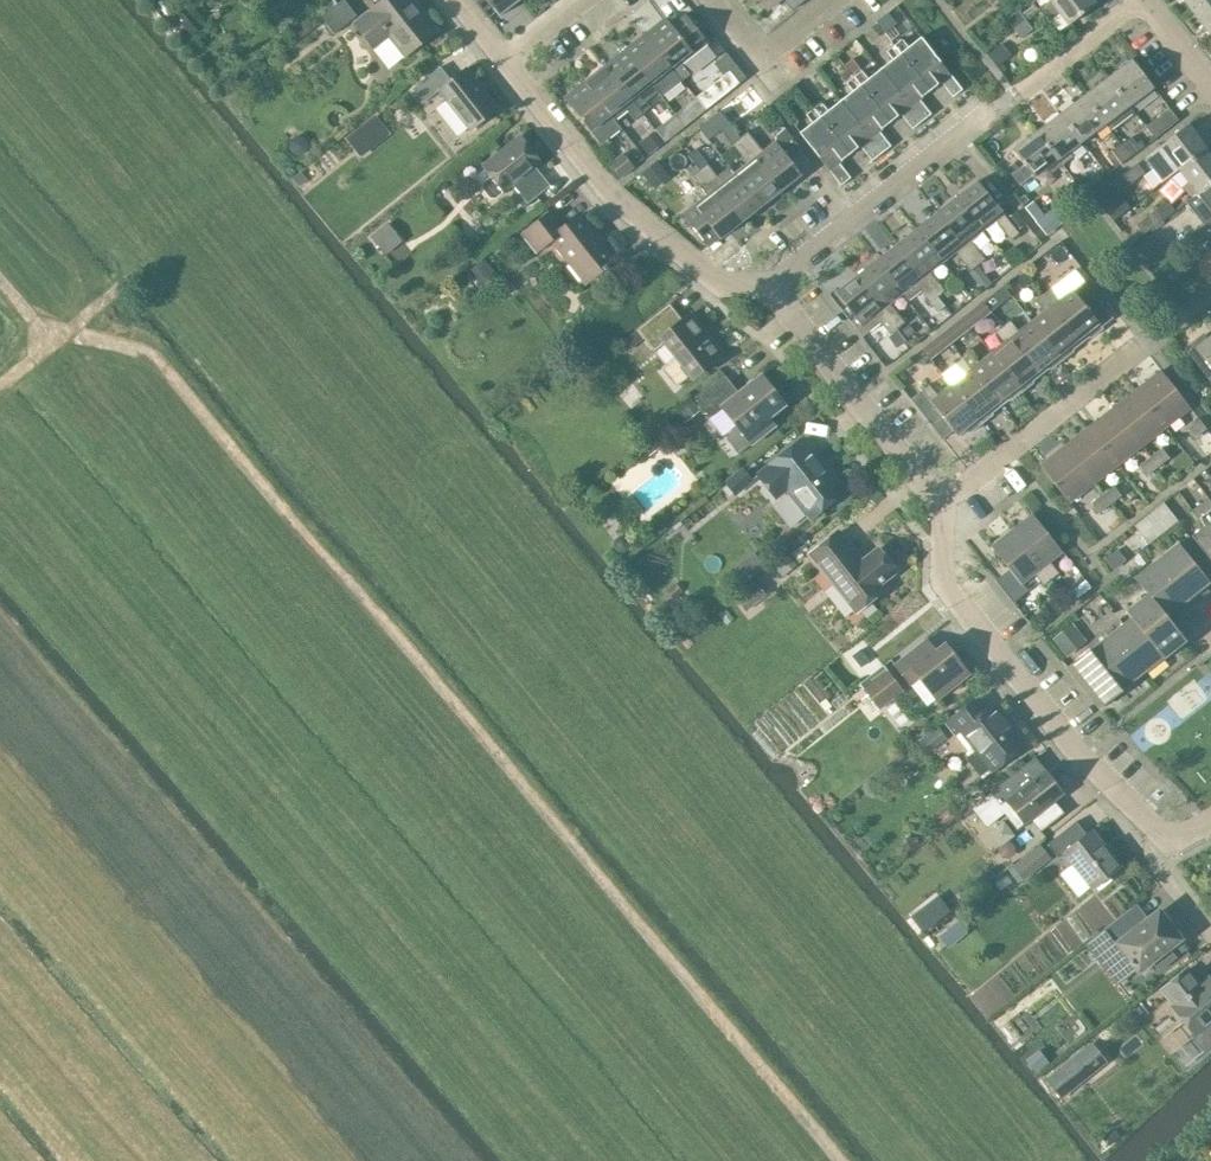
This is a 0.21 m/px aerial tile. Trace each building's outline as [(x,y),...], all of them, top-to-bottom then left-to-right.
[(345,0),(343,0),(322,17),(335,33),(358,15),(345,0)] [(354,24),(374,49),(389,38),(403,56),(437,30),(414,0),(384,0),(354,24)] [(488,16),(495,10),(500,16),(520,0),(476,0),(488,16)] [(768,9),(779,0),(761,0),(768,9)] [(792,10),(805,0),(783,0),(792,10)] [(1093,0),(1050,0),(1050,1),(1039,9),(1048,21),(1059,13),(1069,25),(1096,4),(1093,0)] [(1192,11),(1208,0),(1184,0),(1192,11)] [(1192,11),(1209,33),(1210,31),(1210,0),(1208,0),(1192,11)] [(1012,28),(1025,19),(1018,9),(1005,19),(1012,28)] [(888,13),(876,22),(877,23),(883,32),(884,33),(896,24),(888,13)] [(681,65),(694,55),(709,43),(686,14),(672,25),(666,17),(646,33),(683,80),(683,81),(690,75),(681,65)] [(1033,30),(1025,19),(1012,28),(1021,39),(1033,30)] [(883,32),(877,23),(866,32),(873,40),(883,32)] [(663,96),(683,80),(646,33),(625,49),(663,96)] [(902,38),(895,45),(932,89),(951,74),(922,37),(909,47),(902,38)] [(1001,44),(988,55),(998,67),(1011,56),(1001,44)] [(932,89),(895,45),(887,51),(893,59),(881,69),(910,106),(932,89)] [(662,97),(663,96),(625,49),(605,65),(643,113),(650,108),(646,102),(658,92),(662,97)] [(852,59),(845,64),(852,74),(860,68),(852,59)] [(1153,87),(1132,59),(1107,78),(1129,105),(1153,87)] [(634,120),(643,113),(605,65),(585,81),(616,120),(627,111),(634,120)] [(424,103),(440,91),(470,129),(498,107),(485,91),(486,90),(482,84),(480,85),(467,67),(451,80),(441,67),(413,89),(424,103)] [(862,70),(854,76),(890,122),(910,106),(881,69),(868,78),(862,70)] [(739,83),(730,71),(696,97),(706,110),(739,83)] [(890,122),(854,76),(846,82),(853,90),(840,100),(870,138),(890,122)] [(1129,105),(1107,78),(1084,95),(1105,123),(1110,130),(1134,112),(1129,105)] [(962,89),(956,80),(947,88),(953,96),(962,89)] [(615,120),(616,120),(585,81),(564,98),(590,131),(591,130),(601,144),(610,137),(622,128),(615,120)] [(742,92),(719,111),(728,121),(733,128),(756,110),(742,92)] [(1105,123),(1084,95),(1061,113),(1082,141),(1105,123)] [(870,138),(840,100),(828,110),(822,102),(814,108),(850,153),(870,138)] [(915,112),(922,121),(931,114),(925,105),(915,112)] [(681,109),(676,113),(686,126),(691,121),(695,118),(685,106),(681,109)] [(850,153),(814,108),(806,114),(812,122),(800,132),(829,169),(850,153)] [(1145,126),(1155,138),(1178,119),(1169,108),(1145,126)] [(719,112),(699,127),(707,138),(727,122),(719,112)] [(913,128),(922,121),(915,112),(906,120),(913,128)] [(1068,151),(1082,141),(1061,113),(1037,131),(1062,164),(1072,156),(1068,151)] [(671,117),(661,125),(671,137),(673,136),(681,129),(671,117)] [(1161,145),(1146,157),(1164,180),(1173,173),(1207,147),(1189,124),(1161,145)] [(747,132),(741,138),(781,190),(802,174),(788,156),(800,147),(785,128),(776,135),(776,141),(762,152),(747,132)] [(640,143),(648,155),(663,143),(655,131),(640,143)] [(1052,171),(1062,164),(1037,131),(1013,150),(1024,164),(1012,173),(1021,185),(1033,176),(1034,177),(1048,166),(1052,171)] [(496,198),(504,191),(513,184),(528,203),(550,185),(535,166),(541,162),(520,135),(483,165),(492,176),(483,183),(483,189),(490,198),(496,198)] [(307,151),(308,144),(305,138),(297,136),(290,139),(289,147),(292,154),(300,156),(307,151)] [(1121,144),(1130,156),(1140,148),(1132,136),(1121,144)] [(875,144),(881,153),(891,145),(884,137),(875,144)] [(732,145),(748,163),(736,172),(762,205),(781,190),(741,138),(732,145)] [(872,160),(881,153),(875,144),(866,151),(872,160)] [(1116,167),(1130,156),(1121,144),(1107,155),(1116,167)] [(1173,173),(1183,186),(1191,197),(1210,182),(1210,153),(1207,147),(1173,173)] [(695,149),(689,154),(700,169),(707,164),(695,149)] [(635,166),(627,157),(624,152),(611,162),(622,176),(635,166)] [(657,161),(642,173),(655,189),(670,177),(657,161)] [(707,164),(700,169),(741,221),(762,205),(736,172),(734,173),(729,166),(717,176),(707,164)] [(851,177),(844,168),(835,176),(841,184),(851,177)] [(741,221),(700,169),(692,176),(707,195),(694,205),(696,207),(685,216),(707,244),(718,235),(720,238),(729,231),(741,221)] [(292,178),(299,187),(309,180),(301,171),(292,178)] [(1094,184),(1084,172),(1075,180),(1084,192),(1094,184)] [(957,197),(983,230),(996,220),(1011,239),(1019,233),(1017,231),(1011,223),(1007,218),(1004,213),(978,180),(957,197)] [(1084,192),(1075,180),(1064,188),(1074,200),(1084,192)] [(1186,201),(1204,224),(1210,219),(1210,182),(1191,197),(1186,201)] [(1100,192),(1095,196),(1103,206),(1114,220),(1130,208),(1111,183),(1100,192)] [(971,239),(983,230),(957,197),(937,212),(978,264),(986,258),(971,239)] [(1155,210),(1136,224),(1143,234),(1162,219),(1174,210),(1167,201),(1155,210)] [(1044,215),(1035,221),(1045,234),(1066,218),(1056,206),(1044,215)] [(582,212),(567,224),(554,208),(523,232),(537,250),(552,239),(586,282),(617,258),(582,212)] [(1026,223),(1016,211),(1007,218),(1011,223),(1017,231),(1026,223)] [(978,264),(937,212),(917,228),(943,261),(956,251),(970,271),(978,264)] [(389,222),(371,237),(385,254),(403,239),(389,222)] [(917,228),(897,244),(938,296),(945,290),(931,271),(943,261),(917,228)] [(1151,235),(1135,247),(1150,266),(1165,254),(1151,235)] [(930,302),(938,296),(897,244),(876,260),(903,293),(908,300),(921,290),(930,302)] [(485,259),(470,271),(482,287),(495,277),(492,272),(494,270),(485,259)] [(856,276),(898,328),(905,322),(890,303),(903,293),(876,260),(856,276)] [(1021,289),(1032,281),(1025,272),(1014,280),(1021,289)] [(898,328),(856,276),(836,292),(856,317),(851,321),(863,336),(880,323),(890,334),(898,328)] [(1052,288),(1043,295),(1078,339),(1085,334),(1088,338),(1091,339),(1103,329),(1093,316),(1106,306),(1085,280),(1060,299),(1052,288)] [(996,291),(993,294),(1001,304),(1012,296),(1003,285),(996,291)] [(1036,300),(1044,311),(1031,321),(1063,361),(1073,353),(1074,349),(1071,345),(1078,339),(1043,295),(1036,300)] [(938,296),(930,302),(938,312),(946,306),(938,296)] [(963,317),(972,328),(991,312),(989,310),(983,301),(963,317)] [(670,302),(637,328),(654,351),(665,342),(693,377),(723,354),(691,313),(683,319),(670,302)] [(952,343),(972,328),(963,317),(943,333),(952,343)] [(1010,321),(1003,326),(1038,371),(1045,366),(1048,369),(1051,370),(1063,361),(1031,321),(1018,331),(1010,321)] [(909,324),(902,330),(908,338),(915,332),(909,324)] [(995,333),(1003,343),(991,352),(1022,392),(1033,384),(1034,380),(1031,377),(1038,371),(1003,326),(995,333)] [(897,349),(906,342),(897,330),(888,337),(897,349)] [(952,343),(943,333),(923,349),(931,360),(952,343)] [(1196,347),(1210,366),(1210,335),(1196,347)] [(970,352),(963,357),(998,402),(1005,397),(1008,401),(1011,401),(1022,392),(991,352),(978,362),(970,352)] [(955,364),(963,374),(951,384),(982,424),(993,415),(994,412),(991,408),(998,402),(963,357),(955,364)] [(1136,388),(1166,426),(1191,407),(1161,369),(1136,388)] [(738,453),(751,443),(776,424),(769,416),(785,403),(762,374),(738,393),(725,374),(695,398),(710,417),(722,407),(737,426),(728,434),(727,440),(738,453)] [(971,433),(982,424),(951,384),(938,394),(929,383),(911,398),(933,426),(944,417),(957,434),(965,428),(968,432),(971,433)] [(1166,426),(1136,388),(1112,407),(1142,445),(1166,426)] [(685,422),(700,411),(692,400),(677,411),(685,422)] [(1112,407),(1088,426),(1118,464),(1142,445),(1112,407)] [(1207,428),(1199,418),(1187,427),(1195,437),(1207,428)] [(1118,464),(1088,426),(1064,445),(1094,483),(1118,464)] [(804,439),(761,474),(777,494),(787,486),(810,515),(843,489),(804,439)] [(1069,502),(1094,483),(1064,445),(1040,464),(1069,502)] [(1150,456),(1158,466),(1170,457),(1162,447),(1150,456)] [(1147,475),(1158,466),(1150,456),(1139,465),(1147,475)] [(735,496),(754,481),(743,467),(725,481),(727,483),(722,487),(730,497),(733,493),(735,496)] [(1102,494),(1110,504),(1122,495),(1114,485),(1102,494)] [(1099,512),(1110,504),(1102,494),(1092,502),(1099,512)] [(1208,497),(1192,509),(1205,525),(1192,535),(1210,560),(1210,501),(1208,497)] [(1164,501),(1134,525),(1149,543),(1179,520),(1164,501)] [(1033,513),(1012,529),(1051,579),(1059,572),(1050,561),(1063,551),(1033,513)] [(1051,579),(1012,529),(991,546),(1009,568),(995,579),(1013,601),(1028,590),(1023,583),(1034,573),(1044,585),(1051,579)] [(883,589),(878,583),(895,569),(879,549),(862,562),(838,532),(812,552),(857,609),(883,589)] [(620,536),(614,540),(613,548),(617,553),(625,553),(629,549),(630,542),(626,536),(620,536)] [(1067,666),(1100,708),(1162,657),(1163,658),(1187,639),(1167,615),(1210,581),(1179,541),(1134,577),(1147,593),(1126,610),(1131,617),(1067,666)] [(1113,569),(1125,560),(1117,549),(1105,559),(1113,569)] [(789,554),(774,566),(783,577),(798,565),(789,554)] [(746,611),(767,595),(757,582),(736,598),(746,611)] [(945,642),(936,650),(926,638),(893,665),(911,686),(921,678),(937,698),(969,673),(945,642)] [(904,691),(883,665),(859,684),(879,710),(904,691)] [(980,777),(991,768),(992,770),(1026,744),(993,702),(983,710),(974,698),(946,721),(956,734),(960,730),(976,750),(965,758),(980,777)] [(927,754),(948,738),(937,725),(917,741),(927,754)] [(904,754),(890,764),(896,771),(909,761),(904,754)] [(1018,773),(974,807),(988,826),(1006,812),(1019,827),(1037,814),(1047,827),(1066,813),(1055,799),(1064,792),(1047,769),(1027,784),(1018,773)] [(1092,829),(1086,834),(1076,821),(1047,844),(1059,858),(1065,853),(1092,888),(1121,865),(1092,829)] [(1023,880),(1051,858),(1040,844),(1012,866),(1023,880)] [(990,868),(976,879),(982,887),(996,876),(990,868)] [(950,910),(938,895),(910,916),(922,932),(950,910)] [(1159,912),(1143,923),(1131,907),(1087,941),(1100,958),(1120,942),(1139,968),(1151,959),(1159,969),(1176,957),(1168,946),(1179,938),(1159,912)] [(954,925),(939,937),(947,947),(963,935),(954,925)] [(1162,988),(1175,1004),(1172,1006),(1195,1034),(1206,1049),(1210,1045),(1210,1025),(1209,1023),(1210,1022),(1210,979),(1209,976),(1200,983),(1187,968),(1162,988)] [(1040,1049),(1027,1060),(1036,1072),(1050,1062),(1040,1049)] [(1069,1061),(1046,1079),(1062,1099),(1085,1081),(1069,1061)]
